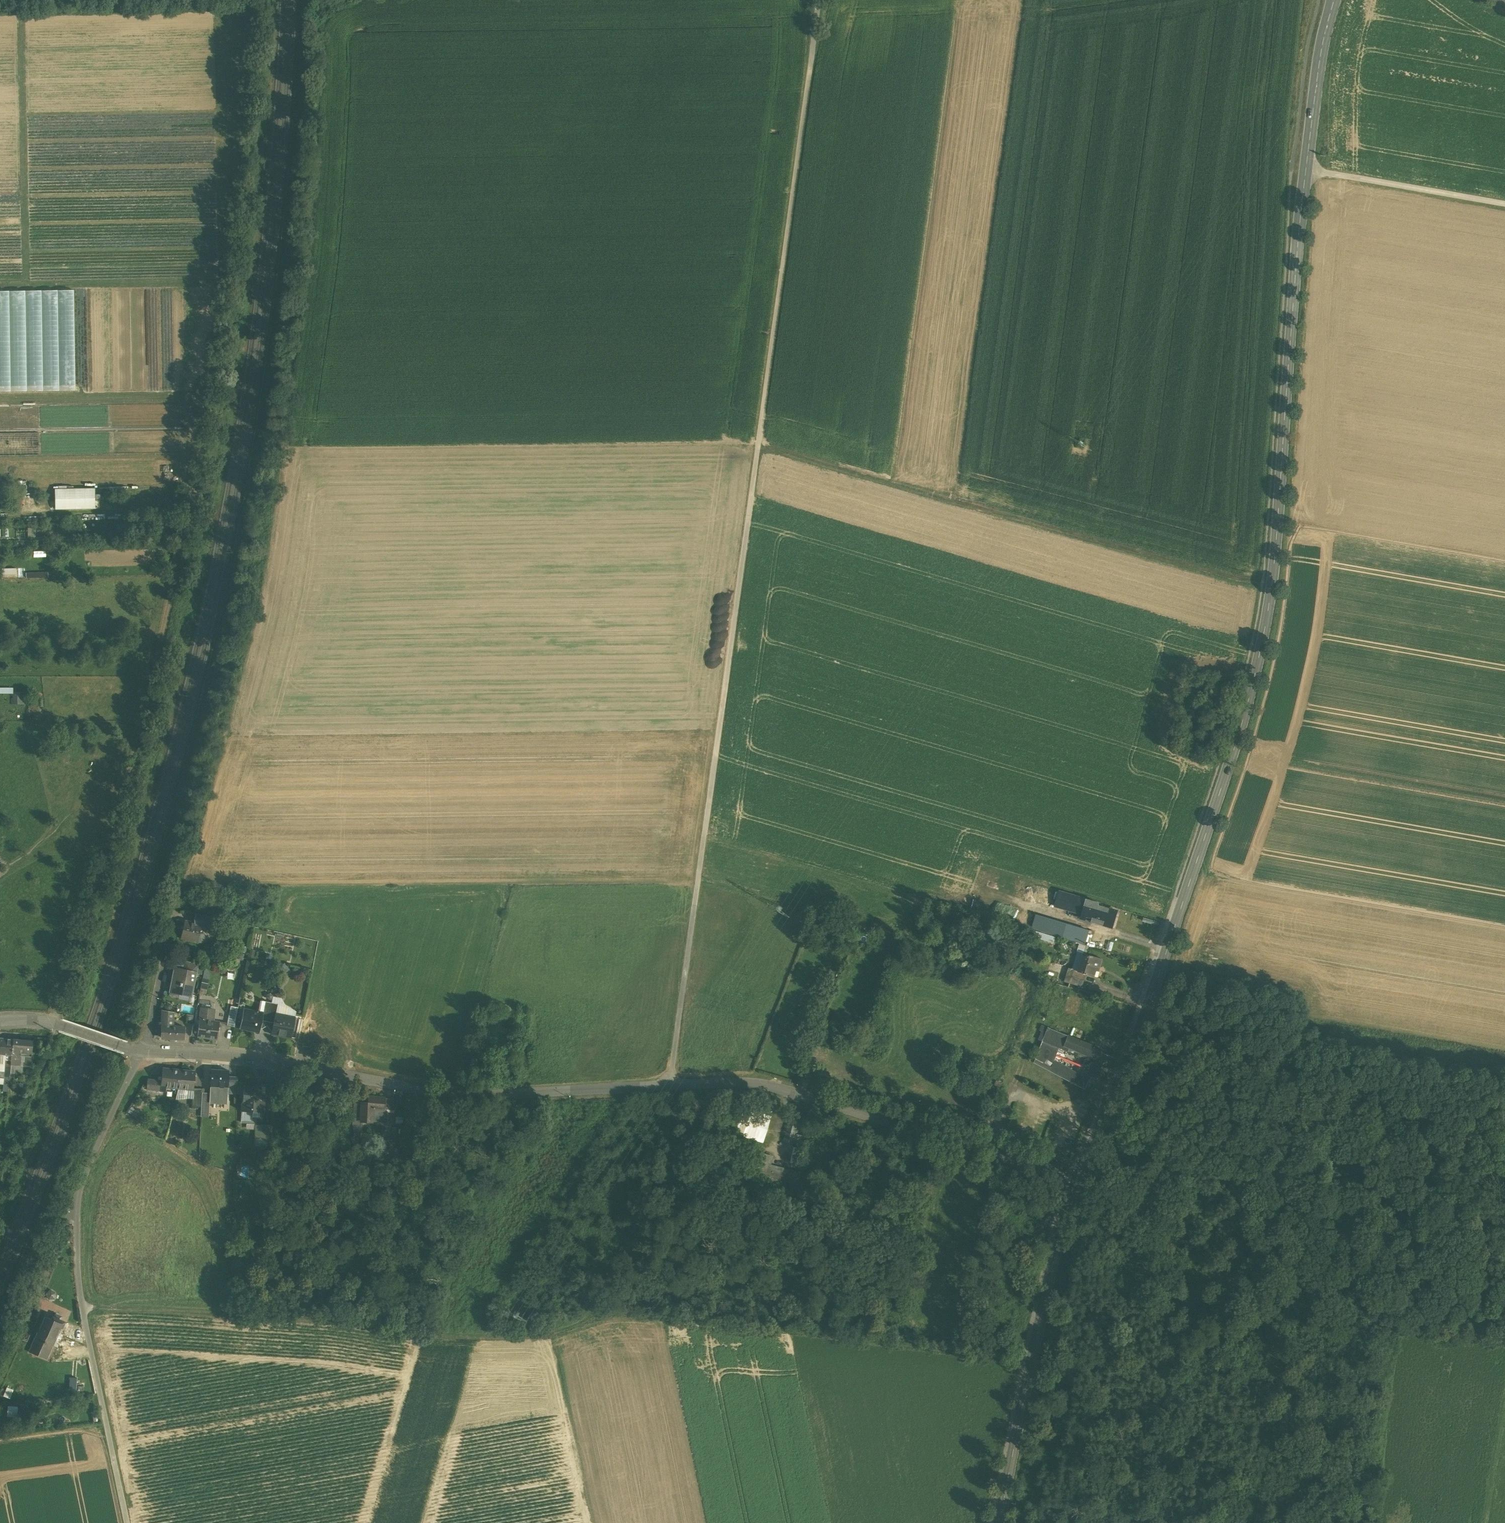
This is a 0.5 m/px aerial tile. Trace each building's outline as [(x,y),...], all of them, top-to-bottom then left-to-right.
[(0,291),(0,391),(75,390),(74,290),(0,291)] [(56,488),(57,509),(98,507),(97,486),(56,488)] [(11,704),(29,704),(29,693),(11,693),(11,704)] [(1077,897),(1060,892),(1056,905),(1073,910),(1073,909),(1077,897)] [(1091,901),(1077,897),(1073,909),(1087,913),(1091,901)] [(1091,901),(1087,913),(1093,914),(1096,906),(1097,903),(1091,901)] [(1096,906),(1093,914),(1092,920),(1111,926),(1116,911),(1096,906)] [(214,918),(196,914),(194,923),(201,925),(201,926),(212,928),(214,918)] [(1070,922),(1071,917),(1056,914),(1055,919),(1070,922)] [(194,923),(184,921),(180,938),(197,942),(199,933),(201,926),(201,925),(194,923)] [(1089,930),(1067,924),(1065,929),(1062,938),(1085,945),(1089,930)] [(1051,927),(1042,925),(1039,931),(1049,934),(1051,927)] [(1065,929),(1052,925),(1051,927),(1049,934),(1062,938),(1065,929)] [(942,943),(946,931),(934,927),(930,939),(942,943)] [(1102,959),(1089,955),(1084,954),(1078,971),(1086,974),(1093,976),(1096,966),(1099,967),(1102,959)] [(182,970),(175,968),(170,991),(191,995),(197,963),(185,961),(183,966),(182,970)] [(1086,974),(1078,971),(1069,968),(1066,975),(1084,980),(1086,974)] [(271,1002),(265,1001),(262,1013),(263,1013),(261,1021),(267,1022),(271,1002)] [(278,1004),(271,1002),(267,1022),(273,1023),(275,1013),(276,1014),(278,1004)] [(237,1007),(230,1006),(228,1018),(235,1019),(237,1007)] [(214,1010),(201,1008),(199,1019),(213,1021),(214,1010)] [(262,1013),(243,1009),(240,1028),(259,1032),(261,1021),(263,1013),(262,1013)] [(184,1026),(172,1026),(173,1012),(163,1010),(162,1022),(159,1022),(159,1026),(162,1026),(176,1027),(176,1029),(184,1029),(184,1026)] [(276,1014),(275,1013),(273,1023),(271,1034),(291,1038),(295,1017),(276,1014)] [(213,1021),(199,1019),(199,1024),(197,1036),(197,1037),(217,1039),(219,1021),(213,1021)] [(176,1027),(162,1026),(162,1037),(170,1038),(169,1041),(174,1041),(174,1038),(184,1038),(184,1029),(176,1029),(176,1027)] [(1102,1050),(1048,1028),(1034,1061),(1071,1080),(1076,1073),(1068,1069),(1054,1061),(1059,1048),(1068,1051),(1069,1047),(1090,1055),(1089,1060),(1095,1063),(1100,1052),(1101,1052),(1102,1050)] [(0,1038),(0,1054),(11,1055),(11,1049),(13,1049),(13,1039),(0,1038)] [(32,1041),(13,1039),(13,1049),(25,1051),(26,1051),(26,1056),(31,1056),(32,1041)] [(856,1039),(855,1040),(853,1040),(851,1045),(864,1049),(865,1047),(863,1041),(856,1039)] [(13,1049),(11,1049),(11,1055),(10,1060),(10,1065),(15,1065),(20,1066),(20,1053),(25,1053),(25,1051),(13,1049)] [(1095,1063),(1090,1076),(1103,1081),(1114,1057),(1101,1052),(1100,1052),(1095,1063)] [(5,1066),(5,1060),(9,1060),(10,1060),(11,1055),(0,1054),(0,1065),(5,1066)] [(5,1066),(0,1065),(0,1078),(4,1078),(4,1076),(9,1076),(9,1073),(10,1069),(10,1065),(10,1060),(9,1060),(5,1060),(5,1066)] [(179,1070),(162,1068),(161,1080),(160,1090),(165,1091),(166,1086),(177,1088),(179,1070)] [(229,1070),(211,1069),(210,1086),(228,1087),(228,1081),(229,1070)] [(195,1071),(179,1070),(177,1088),(193,1089),(193,1088),(195,1071)] [(1081,1079),(1076,1073),(1071,1080),(1078,1084),(1081,1079)] [(161,1080),(147,1079),(146,1089),(160,1090),(161,1080)] [(1087,1083),(1081,1079),(1078,1084),(1084,1087),(1087,1083)] [(237,1082),(228,1081),(228,1087),(227,1093),(237,1093),(237,1086),(237,1082)] [(228,1087),(210,1086),(209,1104),(221,1104),(222,1100),(227,1101),(227,1093),(228,1087)] [(261,1087),(243,1086),(242,1093),(241,1111),(256,1112),(263,1112),(264,1095),(261,1095),(261,1087)] [(201,1089),(193,1088),(193,1089),(192,1107),(200,1107),(201,1089)] [(384,1099),(369,1098),(368,1104),(368,1106),(375,1107),(383,1108),(384,1105),(384,1099)] [(368,1104),(361,1104),(360,1121),(371,1121),(372,1110),(375,1107),(368,1106),(368,1104)] [(132,1106),(128,1111),(136,1116),(139,1111),(132,1106)] [(256,1112),(241,1111),(241,1122),(256,1123),(256,1112)] [(790,1119),(785,1140),(793,1142),(794,1138),(798,1121),(790,1119)] [(263,1125),(256,1124),(256,1146),(266,1146),(266,1143),(265,1143),(265,1132),(263,1132),(263,1125)] [(272,1125),(263,1125),(263,1132),(265,1132),(265,1143),(266,1143),(271,1143),(271,1132),(272,1125)] [(762,1149),(755,1147),(748,1170),(765,1176),(771,1157),(761,1153),(762,1149)] [(799,1177),(774,1171),(772,1178),(797,1184),(799,1177)] [(45,1317),(39,1333),(54,1339),(59,1326),(62,1328),(64,1321),(53,1317),(52,1319),(45,1317)] [(54,1339),(39,1333),(36,1337),(52,1344),(54,1339)] [(52,1344),(36,1337),(30,1352),(46,1359),(52,1344)] [(66,1366),(67,1390),(78,1389),(78,1377),(72,1377),(72,1366),(66,1366)] [(10,1397),(13,1389),(8,1387),(5,1395),(10,1397)] [(7,1415),(18,1415),(18,1405),(8,1405),(7,1415)]
